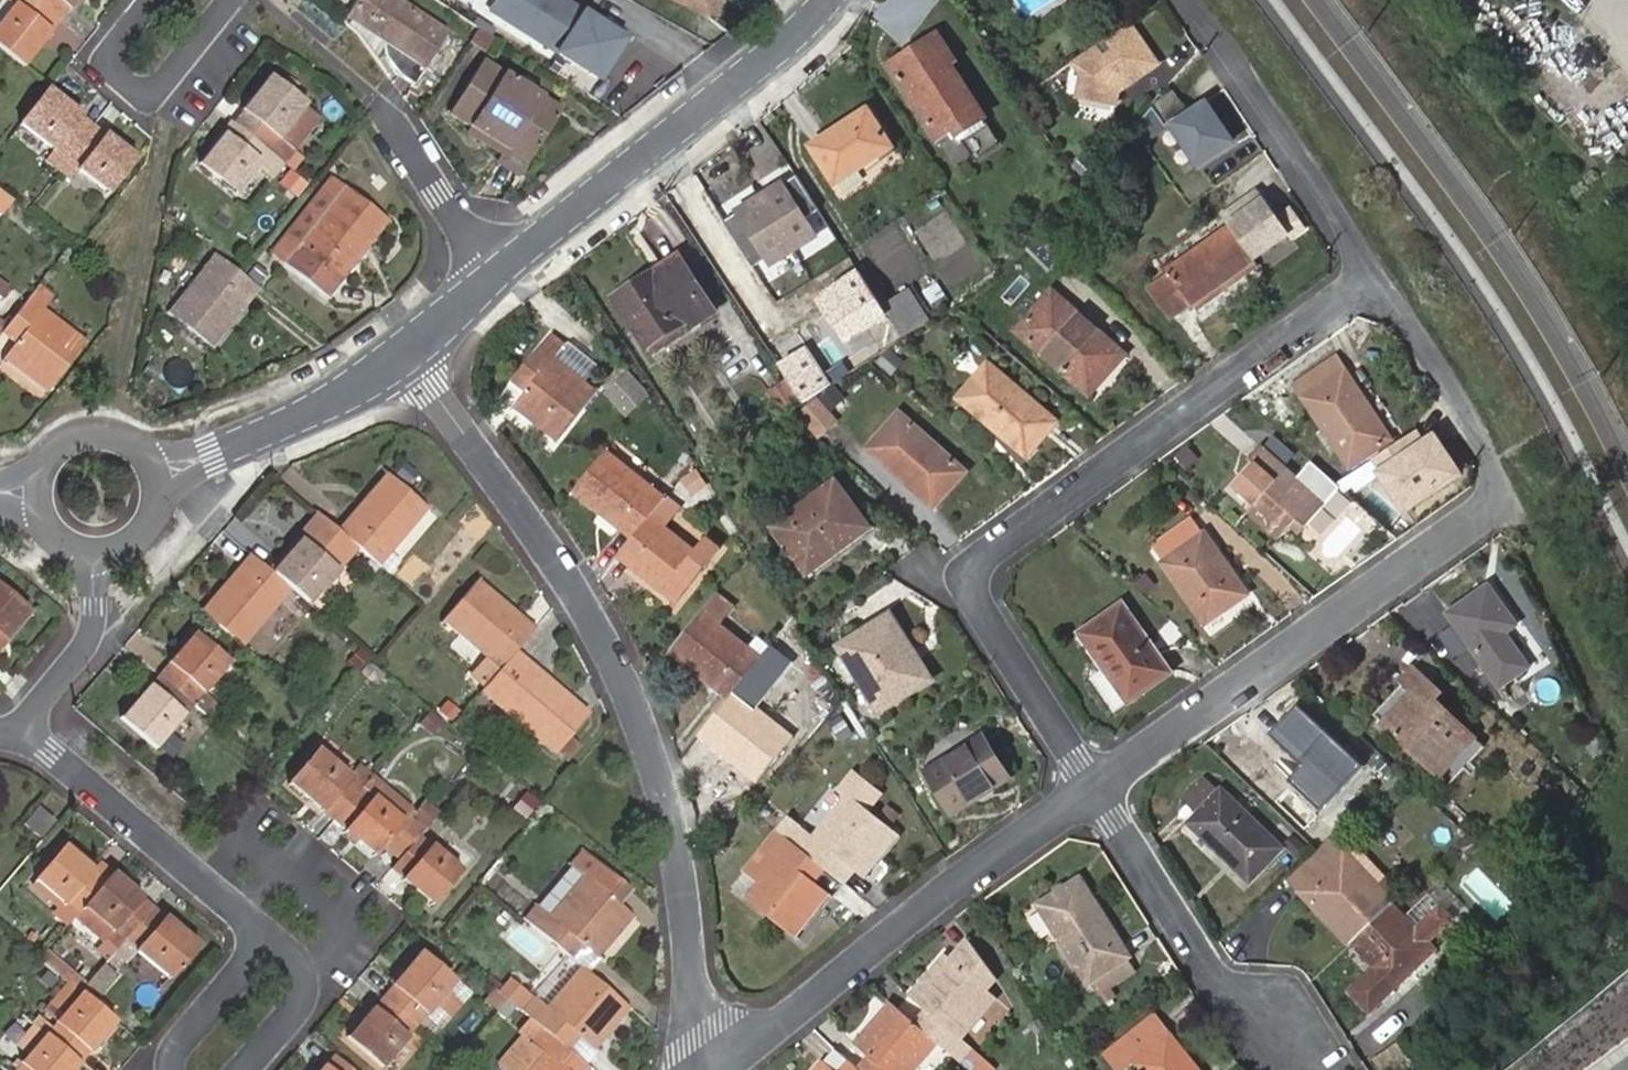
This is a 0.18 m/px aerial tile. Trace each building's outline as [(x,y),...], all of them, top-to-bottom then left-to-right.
[(0,21),(0,49),(20,65),(57,19),(33,0),(17,0),(0,21)] [(57,19),(72,0),(33,0),(57,19)] [(387,48),(419,68),(442,33),(391,0),(354,0),(347,10),(392,40),(387,48)] [(495,14),(601,84),(627,44),(559,0),(504,0),(495,14)] [(704,15),(711,0),(675,0),(704,15)] [(342,18),(387,48),(392,40),(347,10),(342,18)] [(1133,80),(1159,61),(1130,20),(1073,59),(1083,73),(1079,95),(1118,102),(1120,89),(1121,82),(1131,76),(1133,80)] [(954,60),(937,34),(892,66),(940,140),(953,132),(956,136),(984,117),(950,63),(954,60)] [(535,106),(541,97),(483,58),(446,114),(472,131),(477,123),(510,145),(506,153),(526,166),(558,119),(535,106)] [(276,64),(230,122),(265,148),(280,160),(291,146),(277,134),(310,92),(276,64)] [(1131,76),(1121,82),(1120,89),(1133,80),(1131,76)] [(56,169),(92,124),(46,89),(18,123),(53,151),(45,160),(56,169)] [(325,103),(310,92),(277,134),(291,146),(325,103)] [(1184,108),(1173,92),(1157,104),(1168,120),(1184,108)] [(1115,121),(1118,102),(1079,95),(1076,114),(1115,121)] [(563,111),(541,97),(535,106),(558,119),(563,111)] [(1204,101),(1170,124),(1198,165),(1232,142),(1204,101)] [(892,147),(868,109),(811,146),(835,185),(892,147)] [(265,148),(230,122),(196,164),(231,192),(256,160),(271,172),(280,160),(265,148)] [(135,157),(92,124),(56,169),(67,177),(75,168),(106,193),(135,157)] [(290,168),(279,182),(297,196),(309,182),(290,168)] [(795,248),(791,242),(811,229),(804,218),(821,207),(799,172),(729,215),(758,263),(771,255),(775,261),(795,248)] [(384,221),(345,189),(283,264),(324,297),(384,221)] [(1221,217),(1228,227),(1251,261),(1287,235),(1256,192),(1221,217)] [(1251,261),(1228,227),(1170,268),(1172,271),(1149,288),(1170,318),(1195,302),(1198,307),(1255,266),(1251,261)] [(209,347),(256,287),(237,273),(213,254),(167,313),(209,347)] [(716,312),(679,255),(615,298),(652,353),(716,312)] [(3,298),(11,287),(0,279),(0,296),(3,298)] [(938,284),(924,292),(933,306),(946,297),(938,284)] [(52,297),(37,285),(11,318),(24,331),(3,357),(44,389),(83,340),(42,309),(52,297)] [(885,307),(905,337),(931,320),(911,289),(885,307)] [(1097,369),(1105,375),(1123,354),(1053,291),(1017,331),(1081,388),(1097,369)] [(564,345),(550,335),(524,370),(537,379),(514,409),(555,440),(594,390),(555,357),(564,345)] [(891,351),(878,363),(893,377),(905,362),(891,351)] [(807,400),(828,387),(806,354),(782,371),(788,381),(797,395),(803,403),(807,400)] [(1295,386),(1303,398),(1344,369),(1338,358),(1295,386)] [(1056,420),(989,362),(957,399),(1025,456),(1056,420)] [(1088,394),(1105,375),(1097,369),(1081,388),(1088,394)] [(1344,369),(1303,398),(1349,466),(1390,438),(1344,369)] [(610,402),(631,419),(650,395),(629,378),(610,402)] [(780,406),(797,395),(788,381),(771,391),(780,406)] [(835,387),(819,399),(830,412),(845,398),(835,387)] [(819,399),(798,415),(820,439),(839,422),(830,412),(819,399)] [(964,470),(899,414),(868,449),(933,507),(964,470)] [(1296,520),(1305,528),(1342,488),(1315,462),(1299,479),(1263,446),(1249,461),(1255,466),(1235,488),(1255,507),(1249,512),(1280,539),(1290,527),(1296,520)] [(606,450),(572,492),(631,540),(650,515),(661,501),(664,497),(606,450)] [(692,494),(708,483),(697,467),(681,478),(692,494)] [(337,530),(355,546),(376,564),(424,508),(385,474),(337,530)] [(870,527),(836,481),(773,528),(808,574),(870,527)] [(650,515),(664,526),(674,511),(661,501),(650,515)] [(337,530),(316,513),(267,569),(288,587),(308,604),(355,546),(337,530)] [(631,540),(616,559),(673,603),(716,548),(702,536),(692,548),(664,526),(650,515),(631,540)] [(1163,562),(1205,535),(1195,519),(1153,548),(1163,562)] [(1299,536),(1305,528),(1296,520),(1290,527),(1299,536)] [(1247,594),(1205,535),(1163,562),(1204,623),(1247,594)] [(248,554),(201,610),(240,644),(288,587),(267,569),(248,554)] [(513,651),(533,628),(477,580),(444,621),(485,656),(473,668),(488,681),(513,651)] [(1514,624),(1490,586),(1449,613),(1499,687),(1528,667),(1505,631),(1514,624)] [(27,616),(0,594),(0,649),(27,616)] [(1172,672),(1122,603),(1079,633),(1128,702),(1172,672)] [(703,611),(668,653),(727,700),(761,658),(749,648),(703,611)] [(892,613),(886,617),(917,663),(922,660),(892,613)] [(917,663),(886,617),(838,647),(879,713),(934,678),(922,660),(917,663)] [(193,634),(157,674),(203,714),(214,702),(202,692),(226,663),(193,634)] [(758,637),(749,648),(761,658),(770,647),(758,637)] [(569,698),(513,651),(488,681),(480,691),(552,750),(577,719),(562,706),(567,699),(569,698)] [(727,700),(700,735),(756,780),(789,738),(746,703),(773,668),(761,658),(727,700)] [(1442,693),(1413,666),(1400,680),(1411,691),(1383,724),(1440,777),(1475,738),(1436,700),(1442,693)] [(203,714),(157,674),(119,718),(154,748),(183,714),(193,725),(203,714)] [(583,712),(567,699),(562,706),(577,719),(583,712)] [(1363,766),(1296,703),(1267,735),(1304,770),(1292,784),(1322,811),(1363,766)] [(830,720),(838,740),(854,734),(846,714),(830,720)] [(1010,779),(982,734),(925,772),(954,816),(1010,779)] [(1601,738),(1587,750),(1593,759),(1607,747),(1601,738)] [(288,782),(332,820),(360,787),(317,750),(288,782)] [(878,793),(853,773),(839,789),(847,796),(865,810),(878,793)] [(360,787),(332,820),(372,855),(401,821),(360,787)] [(1282,848),(1220,789),(1187,822),(1249,881),(1282,848)] [(812,861),(826,871),(837,857),(850,867),(863,877),(896,835),(865,810),(847,796),(813,838),(801,828),(790,843),(812,861)] [(38,809),(22,827),(37,839),(52,820),(38,809)] [(790,843),(775,832),(744,870),(757,883),(747,897),(795,936),(828,895),(802,873),(812,861),(790,843)] [(418,835),(389,868),(431,902),(460,870),(418,835)] [(82,906),(105,878),(64,846),(34,880),(75,914),(82,906)] [(525,918),(581,965),(586,970),(631,915),(607,894),(619,879),(584,850),(572,864),(583,874),(547,915),(536,905),(525,918)] [(1300,889),(1352,944),(1393,905),(1343,852),(1300,889)] [(850,867),(837,857),(826,871),(838,881),(850,867)] [(123,941),(153,906),(111,872),(105,878),(82,906),(123,941)] [(1091,979),(1126,957),(1108,928),(1111,927),(1080,879),(1037,905),(1087,982),(1091,979)] [(1427,897),(1405,917),(1415,927),(1438,907),(1427,897)] [(1393,905),(1352,944),(1374,967),(1394,988),(1436,950),(1429,942),(1451,921),(1438,907),(1415,927),(1405,917),(1393,905)] [(198,944),(153,906),(123,941),(168,979),(198,944)] [(938,1043),(961,1062),(972,1050),(960,1039),(995,999),(984,989),(994,978),(968,941),(951,960),(947,956),(911,997),(939,1022),(929,1035),(938,1043)] [(46,949),(39,957),(67,981),(80,992),(88,983),(46,949)] [(421,953),(383,997),(416,1025),(453,981),(421,953)] [(1135,971),(1126,957),(1091,979),(1100,994),(1135,971)] [(540,1028),(557,1042),(570,1026),(582,1036),(595,1047),(629,1007),(586,970),(581,965),(547,1007),(533,996),(520,1011),(529,1018),(540,1028)] [(1394,988),(1374,967),(1349,991),(1369,1012),(1394,988)] [(45,1034),(78,1062),(114,1020),(80,992),(67,981),(51,999),(65,1010),(57,1020),(51,1027),(37,1016),(31,1023),(45,1034)] [(416,1025),(383,997),(348,1038),(381,1066),(416,1025)] [(65,1010),(51,999),(43,1009),(57,1020),(65,1010)] [(505,1018),(515,1006),(506,999),(496,1010),(505,1018)] [(891,1001),(855,1043),(880,1066),(877,1069),(915,1069),(938,1043),(929,1035),(891,1001)] [(1156,1017),(1108,1053),(1120,1069),(1133,1061),(1140,1069),(1198,1069),(1156,1017)] [(578,1060),(568,1052),(557,1042),(540,1028),(529,1018),(518,1030),(521,1033),(542,1052),(528,1069),(570,1069),(578,1060)] [(1046,1028),(1040,1019),(1030,1026),(1038,1036),(1046,1028)] [(557,1042),(568,1052),(582,1036),(570,1026),(557,1042)] [(521,1033),(498,1062),(507,1069),(528,1069),(542,1052),(521,1033)] [(78,1062),(45,1034),(14,1069),(72,1069),(78,1062)] [(334,1054),(321,1069),(353,1069),(334,1054)] [(825,1062),(818,1069),(835,1069),(825,1062)]
